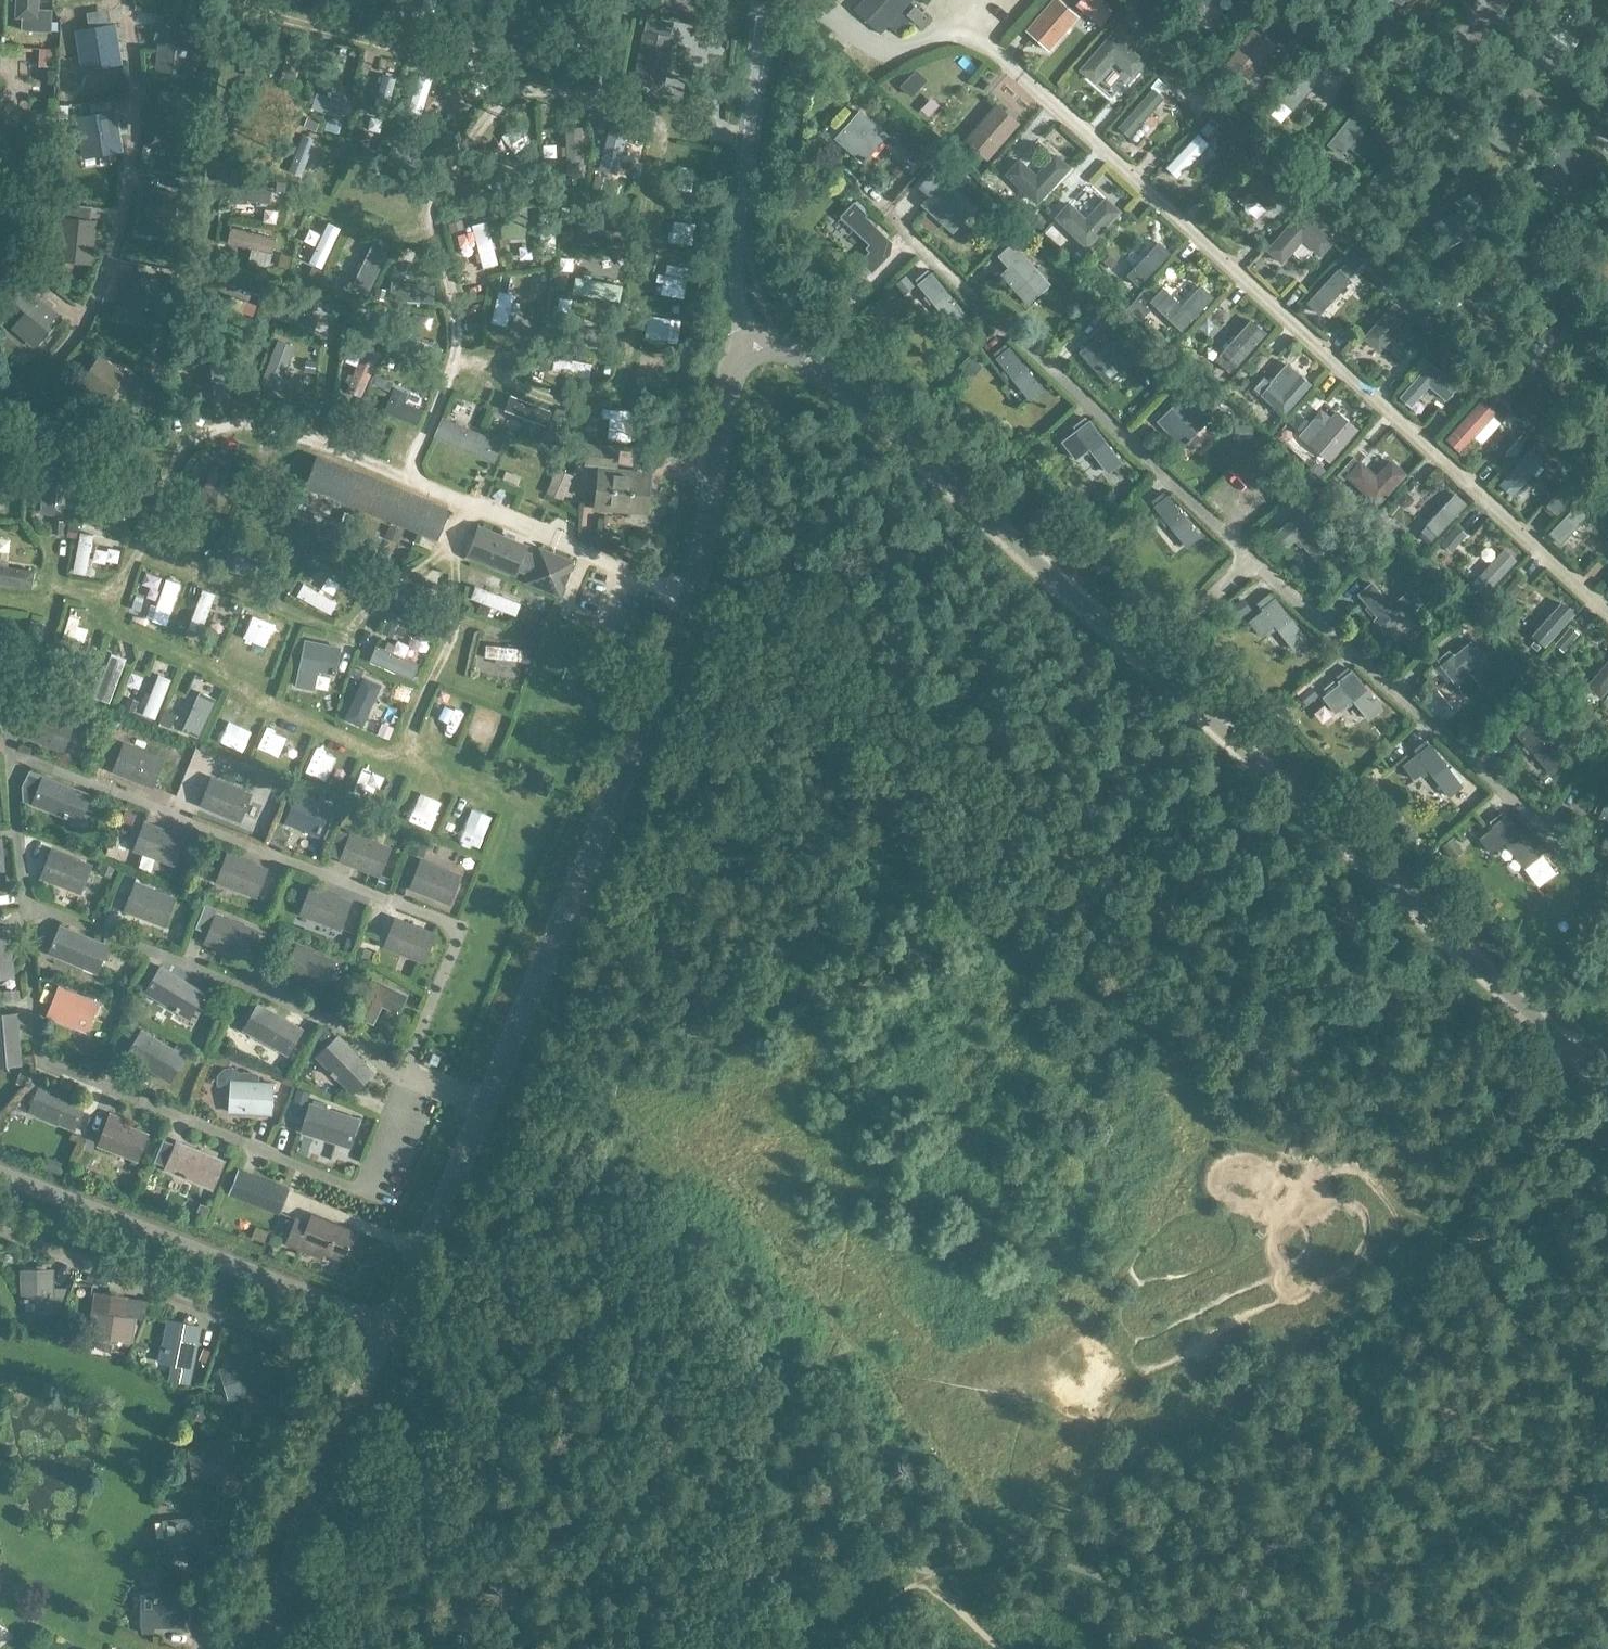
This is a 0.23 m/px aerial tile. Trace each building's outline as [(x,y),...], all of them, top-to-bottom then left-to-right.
[(16,18),(22,19),(21,31),(51,32),(52,9),(40,9),(40,0),(16,0),(16,18)] [(297,8),(315,12),(317,0),(299,0),(297,8)] [(353,0),(337,0),(334,12),(349,15),(353,0)] [(416,0),(398,0),(391,29),(408,33),(416,0)] [(854,10),(880,34),(888,25),(897,34),(911,18),(920,27),(928,18),(914,6),(907,15),(902,10),(911,0),(862,0),(854,10)] [(1028,30),(1048,48),(1078,17),(1061,0),(1057,0),(1028,30)] [(1537,12),(1522,34),(1561,61),(1570,48),(1549,33),(1555,25),(1537,12)] [(195,25),(161,22),(158,69),(191,71),(192,64),(199,64),(200,46),(193,45),(195,25)] [(114,26),(112,27),(90,30),(78,32),(84,69),(120,63),(114,26)] [(1275,45),(1253,29),(1226,64),(1248,81),(1275,45)] [(644,30),(634,80),(649,83),(652,70),(666,72),(672,42),(660,39),(661,33),(644,30)] [(306,38),(291,35),(282,76),(297,79),(306,38)] [(1112,36),(1080,72),(1093,83),(1112,61),(1130,76),(1142,63),(1112,36)] [(1165,61),(1159,55),(1153,61),(1160,67),(1165,61)] [(1319,55),(1282,97),(1294,108),(1315,85),(1328,97),(1339,84),(1326,72),(1332,66),(1319,55)] [(37,64),(37,82),(59,81),(58,63),(37,64)] [(260,66),(247,64),(245,75),(258,77),(260,66)] [(390,109),(399,68),(385,65),(376,106),(390,109)] [(408,111),(422,115),(431,79),(417,75),(408,111)] [(1173,84),(1153,98),(1162,111),(1182,96),(1173,84)] [(316,93),(312,109),(332,115),(334,111),(345,114),(349,103),(316,93)] [(183,149),(186,104),(159,103),(149,103),(147,147),(183,149)] [(996,106),(965,141),(986,158),(1016,124),(996,106)] [(1150,156),(1163,114),(1141,108),(1129,150),(1150,156)] [(859,110),(834,138),(863,164),(887,135),(859,110)] [(115,113),(78,119),(85,156),(121,149),(115,113)] [(449,114),(446,122),(459,126),(461,117),(449,114)] [(1510,153),(1524,130),(1500,114),(1485,137),(1510,153)] [(320,123),(307,118),(304,126),(316,131),(320,123)] [(341,124),(327,120),(325,129),(339,133),(341,124)] [(1206,121),(1199,129),(1207,135),(1213,128),(1206,121)] [(600,168),(617,172),(628,128),(612,124),(600,168)] [(433,138),(437,130),(429,126),(426,134),(433,138)] [(1373,126),(1367,135),(1375,141),(1382,134),(1373,126)] [(584,128),(564,130),(567,179),(587,178),(584,128)] [(914,134),(905,145),(915,155),(925,143),(914,134)] [(1561,144),(1540,176),(1561,189),(1582,157),(1561,144)] [(386,162),(420,177),(428,161),(393,145),(386,162)] [(1374,172),(1362,188),(1378,200),(1411,156),(1398,146),(1377,175),(1374,172)] [(364,147),(361,155),(374,160),(377,152),(364,147)] [(1180,196),(1212,163),(1201,151),(1168,185),(1180,196)] [(1035,203),(1069,166),(1054,152),(1034,173),(1017,158),(1003,173),(1035,203)] [(934,167),(917,185),(928,196),(920,204),(953,234),(974,209),(942,181),(945,177),(934,167)] [(959,168),(950,177),(961,187),(970,178),(959,168)] [(1271,208),(1281,196),(1253,169),(1229,192),(1244,205),(1252,195),(1268,210),(1271,208)] [(613,176),(604,173),(601,184),(610,186),(613,176)] [(232,199),(272,204),(274,186),(234,181),(232,199)] [(286,182),(278,182),(277,191),(285,192),(286,182)] [(145,188),(140,232),(171,236),(176,192),(145,188)] [(1469,193),(1429,214),(1445,246),(1486,225),(1469,193)] [(1281,196),(1271,208),(1278,214),(1288,203),(1281,196)] [(1068,205),(1055,219),(1085,247),(1118,212),(1104,200),(1084,221),(1068,205)] [(852,201),(838,215),(867,243),(863,247),(868,252),(858,261),(871,273),(896,248),(865,217),(867,215),(852,201)] [(1035,220),(1040,215),(1024,201),(1017,208),(1025,215),(1027,213),(1035,220)] [(277,207),(266,207),(265,218),(276,219),(277,207)] [(572,210),(562,209),(561,220),(571,221),(572,210)] [(1299,214),(1268,250),(1281,261),(1301,238),(1319,254),(1331,241),(1299,214)] [(1040,215),(1035,220),(1033,223),(1040,229),(1047,221),(1040,215)] [(94,221),(91,221),(64,219),(60,260),(90,263),(94,221)] [(488,224),(472,228),(483,270),(498,266),(488,224)] [(632,231),(581,225),(578,243),(629,249),(632,231)] [(561,241),(572,242),(574,231),(562,230),(561,241)] [(1013,241),(997,255),(1008,267),(1000,274),(1028,305),(1051,284),(1013,241)] [(368,294),(389,252),(374,244),(353,286),(368,294)] [(1085,253),(1078,247),(1071,255),(1077,261),(1085,253)] [(292,257),(281,254),(278,267),(288,269),(292,257)] [(553,265),(551,254),(541,255),(542,266),(553,265)] [(1116,261),(1108,254),(1102,260),(1110,268),(1116,261)] [(399,258),(395,270),(406,274),(411,263),(399,258)] [(1336,269),(1307,301),(1320,313),(1339,292),(1342,294),(1348,288),(1345,285),(1349,281),(1347,279),(1354,272),(1344,263),(1338,270),(1336,269)] [(219,281),(260,295),(265,278),(224,264),(219,281)] [(318,281),(322,271),(312,267),(307,278),(318,281)] [(683,300),(683,268),(659,268),(660,300),(683,300)] [(126,271),(118,314),(155,321),(163,278),(126,271)] [(569,272),(560,271),(556,287),(565,289),(569,272)] [(176,273),(168,272),(167,281),(175,282),(176,273)] [(339,290),(343,279),(329,273),(324,284),(339,290)] [(511,278),(502,276),(499,288),(508,290),(511,278)] [(573,292),(620,301),(623,285),(576,276),(573,292)] [(913,285),(906,276),(895,284),(903,293),(913,285)] [(949,324),(962,313),(932,277),(919,288),(949,324)] [(391,298),(433,302),(435,285),(393,281),(391,298)] [(28,311),(13,329),(36,348),(62,316),(23,284),(12,298),(28,311)] [(378,287),(375,297),(385,299),(388,289),(378,287)] [(1161,287),(1149,300),(1182,331),(1212,299),(1199,287),(1181,305),(1161,287)] [(281,296),(270,292),(264,308),(275,311),(281,296)] [(506,325),(513,294),(499,292),(492,322),(506,325)] [(1136,298),(1127,308),(1139,319),(1148,309),(1136,298)] [(1400,298),(1365,336),(1379,349),(1396,329),(1415,347),(1433,328),(1400,298)] [(254,315),(258,304),(247,300),(243,311),(254,315)] [(319,317),(280,301),(274,316),(313,332),(319,317)] [(1337,315),(1343,326),(1357,318),(1351,307),(1337,315)] [(1250,320),(1215,360),(1230,373),(1265,333),(1250,320)] [(1107,325),(1079,353),(1107,385),(1145,351),(1131,335),(1122,342),(1107,325)] [(399,330),(393,347),(432,362),(438,345),(399,330)] [(578,343),(613,350),(616,337),(581,330),(578,343)] [(643,358),(678,360),(679,335),(645,333),(643,358)] [(1280,367),(1294,353),(1287,346),(1273,360),(1280,367)] [(233,395),(226,348),(209,350),(216,397),(233,395)] [(100,359),(81,385),(107,403),(126,377),(100,359)] [(982,366),(973,359),(964,368),(973,376),(982,366)] [(317,363),(306,361),(304,372),(315,373),(317,363)] [(1429,385),(1446,399),(1457,385),(1431,363),(1400,396),(1410,406),(1429,385)] [(1263,377),(1253,388),(1284,414),(1310,385),(1286,364),(1273,379),(1270,376),(1267,380),(1263,377)] [(998,374),(1022,415),(1039,405),(1015,365),(998,374)] [(341,378),(349,383),(352,375),(344,371),(341,378)] [(145,382),(132,372),(123,383),(136,393),(145,382)] [(389,391),(393,383),(376,375),(373,384),(389,391)] [(385,410),(419,425),(425,409),(406,401),(410,392),(396,386),(385,410)] [(554,410),(511,393),(505,409),(547,426),(554,410)] [(1183,393),(1156,421),(1183,448),(1210,419),(1183,393)] [(1493,414),(1501,422),(1510,411),(1493,395),(1486,404),(1496,412),(1493,414)] [(646,402),(646,415),(660,416),(660,402),(646,402)] [(1310,418),(1298,431),(1333,460),(1359,430),(1336,410),(1321,428),(1310,418)] [(442,416),(434,436),(493,462),(502,442),(442,416)] [(1074,430),(1060,441),(1074,460),(1089,449),(1106,471),(1120,461),(1088,420),(1074,431),(1074,430)] [(1235,425),(1235,439),(1252,439),(1252,425),(1235,425)] [(1512,458),(1528,440),(1521,434),(1506,452),(1512,458)] [(623,446),(588,442),(585,463),(620,467),(623,446)] [(1188,461),(1195,468),(1211,454),(1204,446),(1188,461)] [(450,509),(317,457),(306,487),(437,539),(450,509)] [(1353,457),(1344,467),(1351,473),(1349,475),(1377,502),(1404,473),(1392,461),(1377,477),(1361,462),(1360,463),(1353,457)] [(44,465),(41,514),(55,515),(58,481),(75,482),(77,467),(44,465)] [(1074,477),(1088,496),(1104,485),(1091,465),(1074,477)] [(213,469),(200,504),(226,513),(238,478),(213,469)] [(601,469),(596,508),(612,509),(612,506),(645,510),(649,475),(601,469)] [(506,471),(503,479),(518,484),(520,476),(506,471)] [(1164,491),(1150,502),(1185,546),(1199,535),(1164,491)] [(1571,501),(1562,494),(1556,501),(1564,508),(1571,501)] [(306,511),(337,524),(343,511),(312,498),(306,511)] [(1113,516),(1121,506),(1115,500),(1106,511),(1113,516)] [(1297,539),(1302,545),(1315,561),(1330,548),(1312,527),(1316,523),(1303,508),(1274,533),(1287,548),(1294,541),(1297,539)] [(65,521),(53,520),(52,530),(64,530),(65,521)] [(69,524),(67,536),(76,538),(79,526),(69,524)] [(1466,534),(1457,525),(1442,543),(1451,552),(1466,534)] [(391,526),(386,537),(398,542),(402,531),(391,526)] [(478,528),(467,557),(515,576),(518,568),(531,573),(529,577),(533,585),(554,593),(562,590),(570,569),(566,561),(545,553),(537,556),(525,551),(527,547),(478,528)] [(94,535),(81,532),(74,571),(87,574),(94,535)] [(1403,555),(1398,560),(1403,566),(1409,560),(1403,555)] [(308,557),(303,565),(311,572),(317,563),(308,557)] [(1359,572),(1368,582),(1379,571),(1370,561),(1359,572)] [(32,589),(35,571),(0,565),(0,584),(32,589)] [(307,575),(298,590),(333,612),(343,597),(321,583),(323,580),(317,576),(315,580),(307,575)] [(167,625),(181,584),(167,579),(152,620),(167,625)] [(1372,581),(1356,593),(1375,616),(1372,619),(1385,635),(1422,603),(1410,589),(1398,599),(1397,598),(1391,604),(1372,581)] [(1518,589),(1511,582),(1505,589),(1513,595),(1518,589)] [(202,633),(217,594),(203,589),(188,627),(202,633)] [(1264,610),(1249,622),(1260,636),(1274,625),(1293,649),(1309,635),(1303,628),(1300,630),(1274,598),(1262,608),(1264,610)] [(1243,599),(1232,607),(1238,617),(1250,608),(1243,599)] [(143,603),(136,600),(133,608),(140,611),(143,603)] [(394,613),(446,636),(451,623),(400,601),(394,613)] [(1532,636),(1545,647),(1574,614),(1562,603),(1532,636)] [(491,608),(480,604),(477,613),(487,617),(491,608)] [(84,619),(70,615),(62,644),(76,648),(84,619)] [(389,621),(384,633),(395,638),(396,634),(404,637),(408,629),(400,626),(400,625),(389,621)] [(542,632),(532,629),(528,639),(538,643),(542,632)] [(257,630),(247,660),(259,665),(269,634),(257,630)] [(1561,639),(1569,645),(1575,637),(1567,630),(1561,639)] [(1448,649),(1436,660),(1440,664),(1439,664),(1444,671),(1442,673),(1447,679),(1450,677),(1468,699),(1482,687),(1469,670),(1486,657),(1471,639),(1454,653),(1453,652),(1452,653),(1448,649)] [(306,640),(297,687),(317,691),(321,670),(335,673),(340,647),(306,640)] [(97,647),(88,644),(86,652),(95,655),(97,647)] [(524,649),(486,644),(485,657),(497,658),(496,664),(511,666),(512,660),(523,661),(524,649)] [(419,663),(376,645),(369,661),(412,679),(419,663)] [(110,702),(126,658),(112,653),(96,697),(110,702)] [(1586,686),(1601,699),(1607,690),(1607,661),(1586,686)] [(46,678),(48,667),(37,664),(34,675),(46,678)] [(363,668),(355,665),(351,676),(359,679),(363,668)] [(1340,684),(1322,698),(1334,713),(1352,699),(1367,717),(1380,707),(1375,700),(1378,697),(1371,689),(1368,691),(1352,670),(1338,681),(1340,684)] [(156,719),(172,680),(159,675),(152,694),(147,692),(142,702),(148,704),(144,714),(156,719)] [(365,677),(347,720),(364,727),(374,704),(379,706),(383,698),(378,696),(383,685),(365,677)] [(1511,691),(1503,682),(1492,691),(1501,700),(1511,691)] [(1306,704),(1318,695),(1310,686),(1299,695),(1306,704)] [(26,693),(16,718),(28,722),(23,735),(63,751),(74,724),(34,709),(38,698),(26,693)] [(201,737),(215,701),(202,696),(188,733),(201,737)] [(135,710),(139,701),(131,698),(127,707),(135,710)] [(249,752),(263,717),(251,713),(245,726),(240,724),(237,731),(243,733),(237,747),(249,752)] [(178,717),(168,714),(165,723),(175,726),(178,717)] [(1531,752),(1551,775),(1565,763),(1548,743),(1556,736),(1538,715),(1528,724),(1525,720),(1514,730),(1517,733),(1515,735),(1525,745),(1522,748),(1528,755),(1531,752)] [(1418,756),(1405,766),(1415,779),(1427,769),(1448,796),(1462,786),(1461,784),(1449,768),(1452,766),(1446,759),(1443,761),(1431,746),(1427,741),(1414,750),(1418,756)] [(123,743),(113,770),(153,786),(164,759),(123,743)] [(43,774),(32,803),(79,822),(85,808),(88,799),(91,792),(43,774)] [(211,777),(200,804),(241,820),(251,794),(211,777)] [(1595,812),(1601,815),(1599,818),(1607,821),(1607,792),(1606,791),(1595,812)] [(320,837),(333,802),(322,798),(321,802),(296,793),(285,822),(284,823),(293,826),(320,837)] [(97,803),(88,799),(85,808),(94,812),(97,803)] [(136,815),(126,811),(122,821),(132,825),(136,815)] [(1493,828),(1480,837),(1490,851),(1504,841),(1525,869),(1539,859),(1507,817),(1503,812),(1489,822),(1493,828)] [(143,821),(133,848),(174,864),(184,837),(143,821)] [(349,832),(349,834),(339,857),(339,859),(379,875),(390,848),(349,832)] [(1454,838),(1443,845),(1452,859),(1463,852),(1454,838)] [(410,853),(422,857),(427,843),(415,839),(410,853)] [(51,848),(40,875),(81,891),(91,864),(51,848)] [(226,853),(215,880),(256,896),(266,869),(226,853)] [(181,883),(185,870),(143,857),(139,870),(181,883)] [(419,861),(409,887),(449,903),(460,877),(419,861)] [(116,867),(103,863),(100,873),(111,877),(116,867)] [(390,879),(380,875),(377,885),(386,889),(390,879)] [(134,881),(123,908),(163,924),(174,897),(134,881)] [(84,914),(90,899),(51,883),(45,898),(84,914)] [(309,886),(299,913),(339,929),(350,902),(309,886)] [(207,905),(197,929),(206,933),(203,940),(244,956),(254,930),(216,915),(218,909),(207,905)] [(393,919),(382,946),(423,962),(433,935),(393,919)] [(14,975),(9,924),(0,925),(0,976),(14,975)] [(60,924),(54,939),(60,941),(55,954),(84,966),(89,952),(102,958),(108,943),(60,924)] [(349,938),(344,950),(352,953),(356,941),(349,938)] [(294,947),(284,970),(284,971),(325,987),(336,961),(294,945),(294,947)] [(372,961),(375,953),(359,947),(356,956),(372,961)] [(101,994),(107,978),(58,959),(52,974),(101,994)] [(158,983),(152,995),(179,1010),(185,998),(198,1005),(206,991),(161,966),(154,979),(158,983)] [(372,979),(355,1013),(367,1020),(373,1009),(381,1005),(397,1013),(405,995),(372,979)] [(57,988),(47,1013),(76,1024),(81,1012),(92,1017),(98,1004),(57,988)] [(18,991),(4,992),(5,1000),(19,999),(18,991)] [(259,1002),(251,1016),(263,1022),(256,1035),(284,1050),(290,1038),(296,1041),(304,1027),(259,1002)] [(0,1020),(0,1051),(7,1050),(9,1064),(22,1062),(17,1011),(3,1012),(4,1019),(0,1020)] [(140,1046),(133,1059),(162,1075),(169,1062),(179,1068),(187,1054),(142,1030),(135,1043),(140,1046)] [(338,1055),(327,1065),(349,1087),(357,1079),(361,1084),(375,1071),(339,1034),(328,1045),(338,1055)] [(261,1058),(293,1071),(298,1058),(266,1045),(261,1058)] [(31,1075),(22,1071),(17,1084),(26,1087),(31,1075)] [(232,1080),(231,1108),(274,1110),(275,1082),(255,1081),(256,1075),(240,1074),(240,1080),(232,1080)] [(40,1085),(30,1109),(74,1127),(84,1103),(40,1085)] [(311,1093),(299,1089),(295,1101),(308,1105),(311,1093)] [(311,1101),(306,1116),(321,1121),(316,1134),(345,1145),(349,1131),(356,1133),(361,1118),(311,1101)] [(110,1113),(98,1144),(137,1159),(147,1133),(122,1123),(124,1119),(110,1113)] [(78,1149),(84,1136),(39,1115),(33,1129),(78,1149)] [(95,1142),(85,1138),(81,1149),(92,1152),(95,1142)] [(164,1142),(155,1165),(213,1188),(224,1160),(176,1140),(174,1146),(164,1142)] [(268,1161),(280,1164),(285,1146),(273,1142),(268,1161)] [(239,1169),(229,1194),(278,1214),(288,1188),(239,1169)] [(206,1219),(210,1207),(200,1203),(196,1216),(206,1219)] [(298,1220),(288,1244),(324,1259),(326,1255),(346,1263),(358,1233),(313,1213),(309,1222),(301,1218),(300,1220),(298,1220)] [(269,1232),(256,1227),(252,1237),(265,1243),(269,1232)] [(25,1301),(38,1301),(39,1314),(43,1314),(43,1315),(51,1315),(51,1313),(52,1313),(52,1287),(52,1269),(47,1269),(47,1267),(36,1268),(36,1270),(24,1270),(24,1282),(23,1282),(23,1293),(25,1293),(25,1301)] [(95,1317),(94,1323),(107,1324),(106,1337),(109,1338),(109,1339),(117,1340),(118,1339),(121,1339),(133,1341),(137,1318),(124,1317),(126,1297),(120,1296),(121,1294),(111,1293),(111,1295),(98,1293),(97,1306),(95,1306),(94,1316),(95,1317)] [(168,1331),(166,1341),(168,1341),(166,1349),(179,1352),(173,1383),(182,1385),(188,1383),(191,1368),(199,1324),(195,1324),(196,1322),(184,1319),(183,1321),(172,1319),(170,1331),(168,1331)] [(208,1363),(212,1352),(203,1348),(199,1360),(208,1363)] [(447,1351),(445,1357),(453,1360),(455,1354),(447,1351)] [(226,1387),(225,1388),(227,1396),(229,1396),(229,1398),(270,1386),(270,1384),(274,1383),(271,1373),(267,1374),(262,1359),(248,1363),(248,1361),(239,1364),(239,1366),(233,1368),(237,1381),(225,1384),(226,1387)] [(213,1416),(195,1408),(191,1418),(208,1425),(213,1416)] [(193,1467),(191,1467),(192,1476),(194,1476),(195,1479),(237,1471),(236,1468),(240,1468),(239,1459),(235,1459),(232,1443),(219,1445),(218,1444),(209,1446),(209,1448),(201,1449),(204,1462),(192,1464),(193,1467)] [(166,1541),(165,1541),(165,1549),(167,1549),(167,1551),(168,1551),(169,1562),(188,1560),(187,1549),(210,1547),(209,1544),(214,1544),(213,1534),(208,1535),(207,1518),(192,1520),(192,1519),(181,1520),(181,1521),(175,1522),(177,1536),(165,1537),(166,1541)] [(142,1614),(140,1614),(140,1622),(142,1622),(142,1634),(155,1634),(155,1625),(185,1625),(185,1616),(190,1616),(190,1607),(185,1607),(185,1596),(173,1596),(173,1595),(162,1595),(162,1597),(156,1597),(156,1610),(142,1610),(142,1614)]
